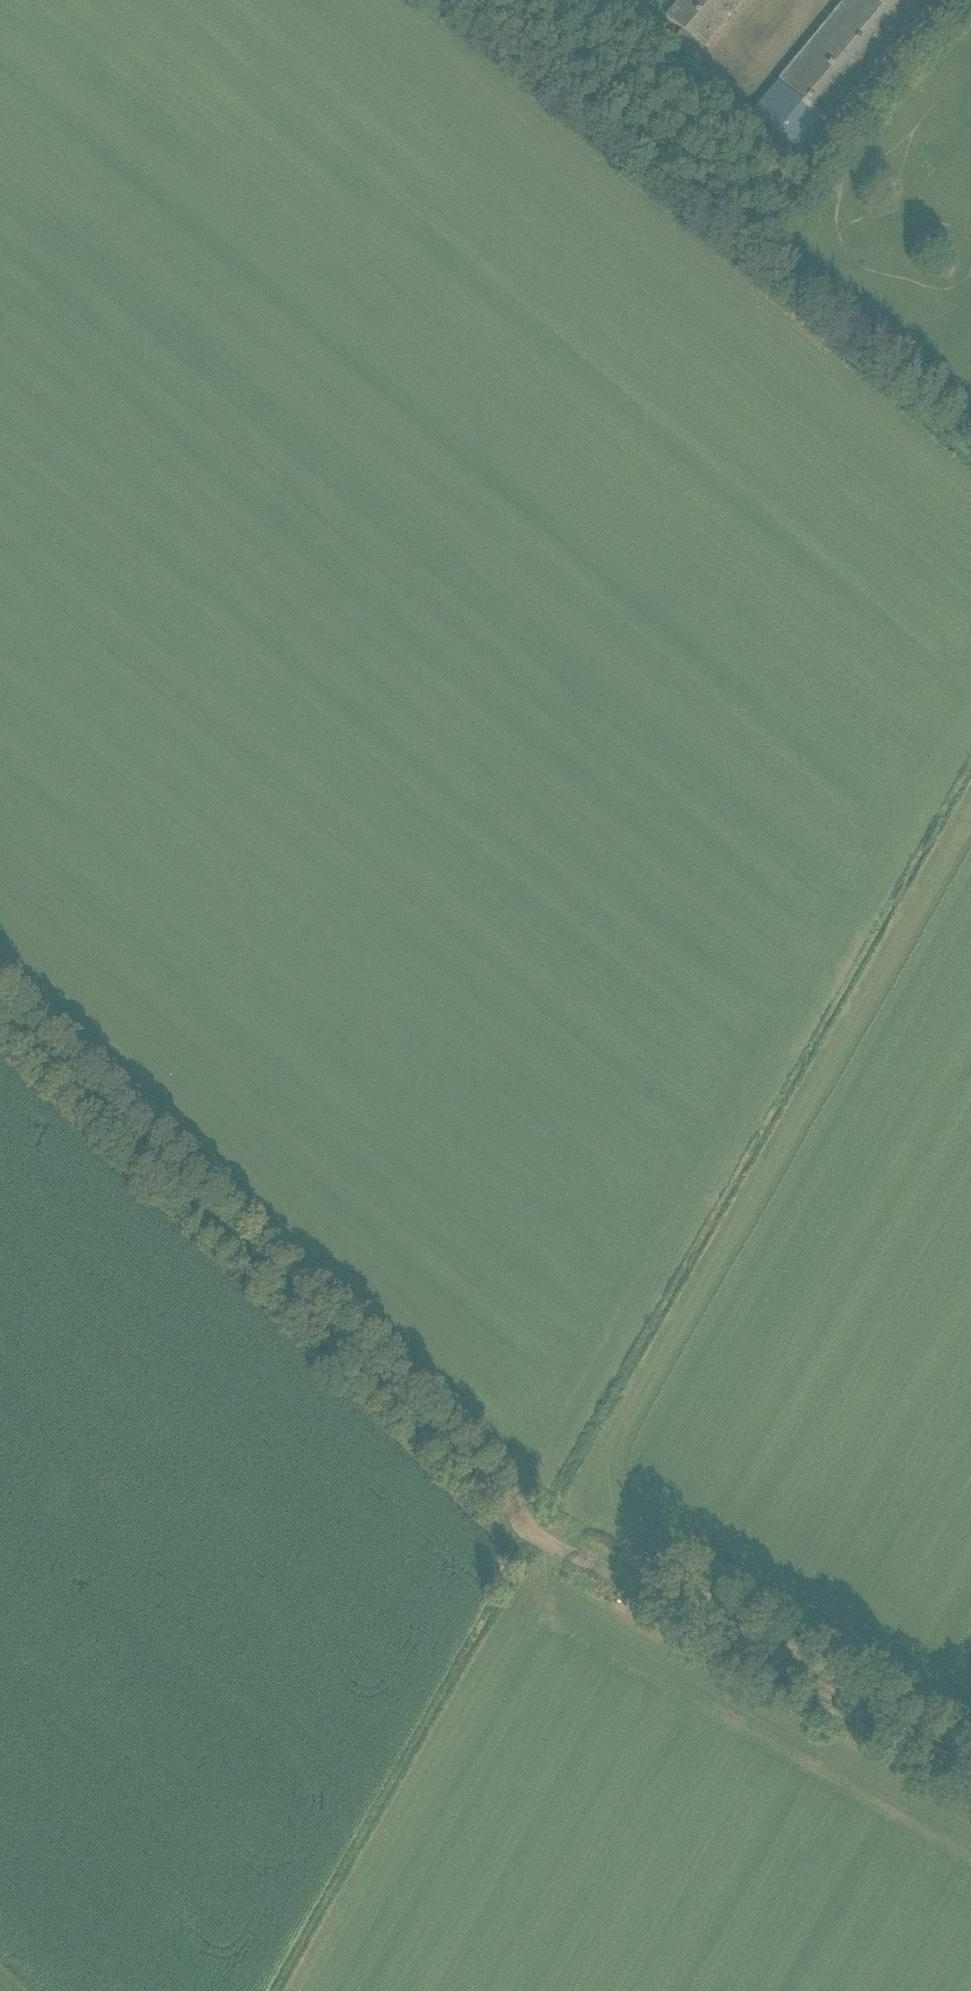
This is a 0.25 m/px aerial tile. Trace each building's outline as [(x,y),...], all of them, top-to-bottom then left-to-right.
[(667,17),(683,30),(673,41),(694,58),(742,0),(681,0),(667,17)] [(752,114),(802,155),(931,0),(847,0),(752,114)]
